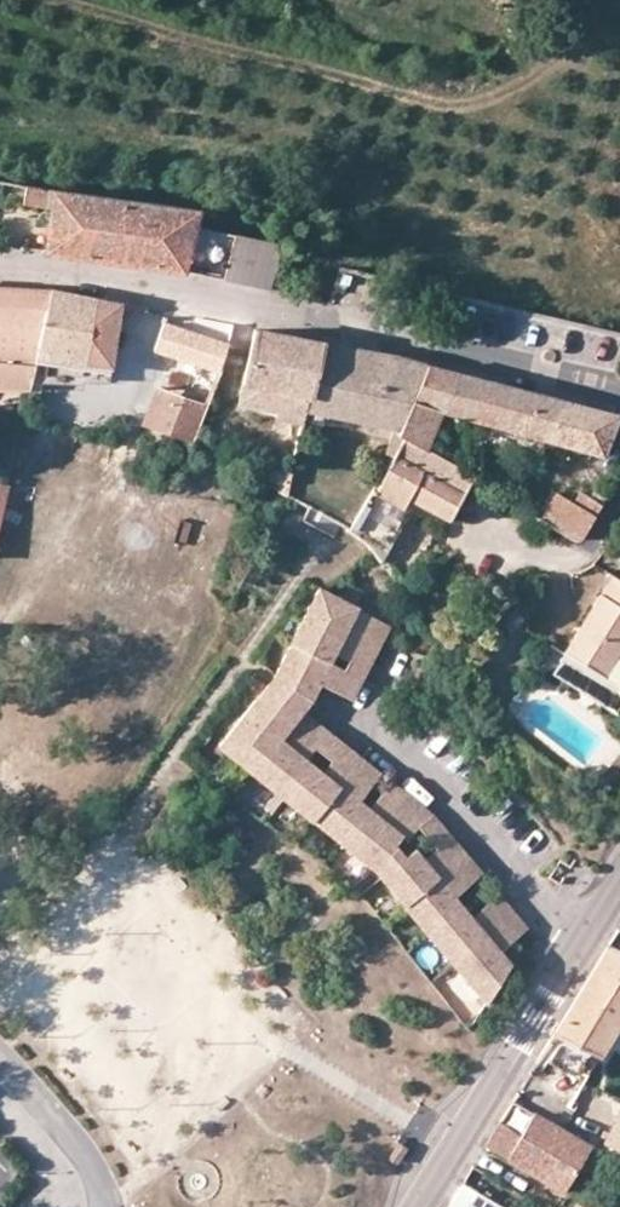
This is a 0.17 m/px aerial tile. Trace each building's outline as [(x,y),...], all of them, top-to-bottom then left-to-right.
[(197,202),(24,178),(23,197),(47,200),(43,247),(183,265),(193,219),(197,202)] [(223,273),(230,229),(193,219),(183,265),(223,273)] [(223,273),(270,283),(278,239),(230,229),(223,273)] [(0,287),(0,324),(42,326),(36,355),(109,367),(119,303),(51,290),(0,287)] [(218,369),(227,346),(161,322),(151,347),(172,356),(144,425),(155,429),(170,434),(192,442),(220,371),(218,369)] [(29,388),(36,355),(42,326),(0,324),(0,389),(29,388)] [(267,331),(255,329),(239,403),(274,411),(273,415),(301,422),(303,410),(308,410),(322,342),(267,331)] [(303,410),(301,422),(321,427),(324,414),(392,427),(384,452),(393,456),(402,437),(397,434),(427,364),(407,359),(322,342),(308,410),(303,410)] [(617,415),(427,364),(397,434),(402,437),(423,449),(425,448),(440,412),(482,423),(544,440),(601,456),(617,415)] [(538,462),(544,440),(482,423),(478,445),(538,462)] [(170,434),(155,429),(152,436),(166,442),(170,434)] [(402,437),(393,456),(371,495),(347,530),(367,544),(380,561),(414,502),(449,519),(471,478),(472,475),(425,448),(423,449),(402,437)] [(285,497),(293,462),(283,460),(280,471),(276,483),(275,492),(285,497)] [(231,483),(242,489),(249,475),(238,469),(231,483)] [(276,483),(280,471),(271,469),(267,476),(276,483)] [(242,489),(241,491),(257,500),(264,484),(249,475),(242,489)] [(579,539),(605,496),(594,488),(588,495),(579,490),(572,501),(556,493),(538,519),(573,541),(579,539)] [(611,576),(564,652),(604,677),(619,652),(619,581),(611,576)] [(303,702),(316,678),(326,660),(338,639),(347,624),(379,641),(388,625),(319,586),(266,681),(303,702)] [(338,639),(370,657),(379,641),(347,624),(338,639)] [(326,660),(358,678),(370,657),(338,639),(326,660)] [(348,697),(358,678),(326,660),(316,678),(348,697)] [(409,826),(419,814),(386,786),(364,812),(353,803),(336,788),(320,774),(304,760),(289,748),(265,728),(287,701),(267,684),(216,743),(368,872),(397,839),(409,826)] [(289,748),(312,723),(287,701),(265,728),(289,748)] [(304,760),(326,734),(312,723),(289,748),(304,760)] [(320,774),(336,788),(358,762),(342,749),(320,774)] [(336,788),(353,803),(375,776),(358,762),(336,788)] [(422,817),(419,814),(409,826),(420,838),(432,828),(422,817)] [(443,840),(432,828),(420,838),(431,850),(443,840)] [(407,850),(397,839),(368,872),(375,879),(407,850)] [(456,855),(443,840),(431,850),(418,863),(431,877),(456,855)] [(407,850),(375,879),(486,1001),(508,963),(495,949),(481,933),(467,918),(448,896),(431,877),(418,863),(407,850)] [(448,896),(473,872),(456,855),(431,877),(448,896)] [(481,933),(506,910),(493,895),(467,918),(481,933)] [(520,925),(506,910),(481,933),(495,949),(520,925)] [(609,943),(555,1031),(552,1036),(560,1042),(559,1044),(596,1063),(619,1023),(619,948),(609,943)] [(523,1133),(502,1120),(488,1144),(567,1187),(591,1144),(536,1112),(523,1133)] [(463,1181),(448,1206),(507,1206),(506,1205),(463,1181)]
